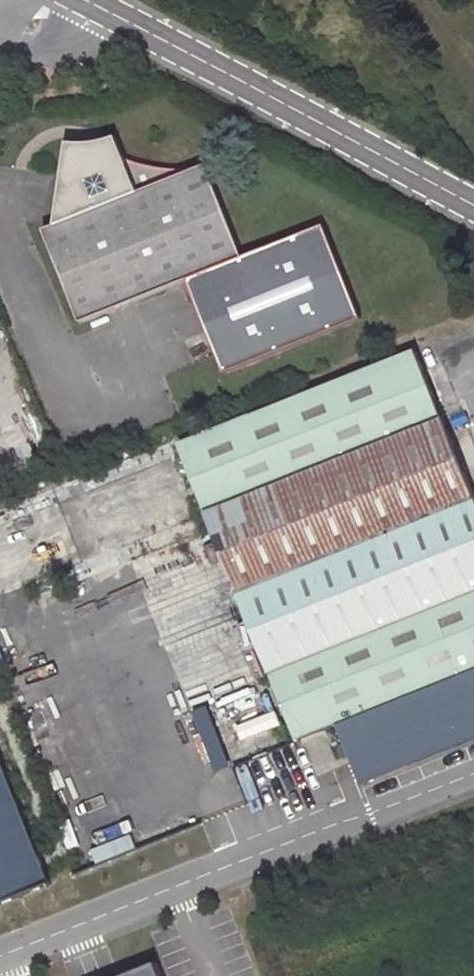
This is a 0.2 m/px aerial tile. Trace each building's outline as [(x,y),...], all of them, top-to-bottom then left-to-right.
[(84,320),(191,277),(228,370),(365,315),(328,222),(247,255),(211,165),(189,170),(166,171),(144,168),(126,163),(120,161),(111,157),(106,155),(100,152),(94,148),(89,145),(72,143),(60,225),(49,230),(84,320)] [(112,143),(89,145),(94,148),(100,152),(106,155),(111,157),(120,161),(112,143)] [(239,595),(473,501),(473,491),(416,348),(178,444),(239,595)] [(272,674),(473,594),(473,501),(239,595),(272,674)] [(334,723),(473,667),(473,594),(272,674),(297,737),(334,723)] [(334,723),(357,782),(473,735),(473,667),(334,723)] [(50,884),(0,758),(0,904),(50,884)] [(157,963),(123,975),(162,975),(157,963)]
